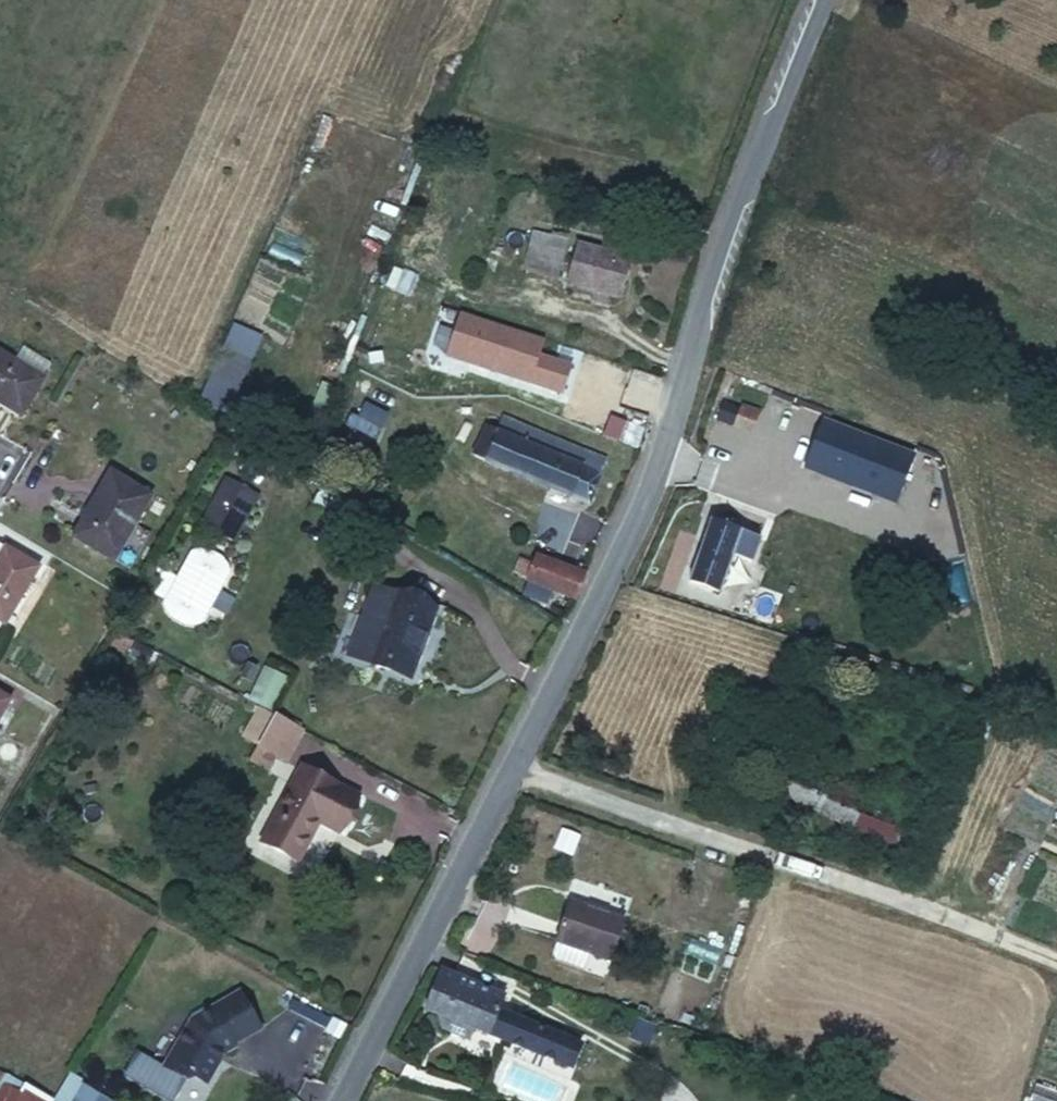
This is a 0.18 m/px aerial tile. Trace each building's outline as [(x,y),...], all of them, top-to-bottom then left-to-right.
[(536,232),(530,267),(560,272),(567,238),(536,232)] [(583,241),(575,279),(624,289),(632,251),(583,241)] [(200,402),(231,414),(263,335),(231,322),(200,402)] [(29,344),(21,359),(49,376),(58,361),(29,344)] [(0,347),(0,396),(28,413),(49,376),(21,359),(0,347)] [(759,408),(738,401),(732,421),(752,427),(759,408)] [(854,431),(822,421),(814,448),(845,458),(854,431)] [(598,477),(482,424),(470,451),(584,505),(598,477)] [(867,435),(854,431),(845,458),(860,462),(867,435)] [(917,442),(884,431),(873,467),(906,477),(917,442)] [(153,493),(114,470),(79,532),(118,555),(153,493)] [(213,508),(225,515),(227,512),(244,522),(258,497),(230,480),(213,508)] [(752,531),(704,515),(683,577),(711,586),(724,546),(744,552),(752,531)] [(191,552),(167,594),(166,606),(173,616),(183,623),(195,623),(205,616),(229,574),(230,562),(224,552),(214,546),(201,546),(191,552)] [(18,547),(0,578),(0,608),(19,618),(50,567),(18,547)] [(525,574),(569,594),(581,571),(536,551),(525,574)] [(365,624),(385,631),(395,603),(375,597),(365,624)] [(437,619),(395,603),(385,631),(371,669),(413,684),(437,619)] [(250,703),(276,709),(286,673),(259,666),(250,703)] [(0,749),(27,704),(0,688),(0,749)] [(306,735),(267,714),(250,743),(289,764),(306,735)] [(914,816),(785,758),(774,786),(903,842),(914,816)] [(360,801),(305,773),(260,859),(296,876),(322,828),(340,837),(360,801)] [(614,906),(560,888),(547,927),(548,928),(584,939),(600,945),(614,906)] [(584,939),(548,928),(544,941),(547,946),(579,956),(584,939)] [(507,983),(445,962),(429,1010),(442,1015),(447,1028),(478,1038),(482,1028),(514,1039),(523,1011),(526,1004),(503,997),(507,983)] [(182,1068),(201,1076),(212,1052),(210,1051),(213,1045),(226,1035),(225,1034),(249,1017),(224,981),(179,1014),(156,1063),(179,1074),(182,1068)] [(562,1023),(523,1011),(514,1039),(553,1050),(562,1023)] [(589,1032),(562,1023),(553,1050),(580,1061),(589,1032)] [(3,1082),(0,1087),(0,1100),(22,1100),(25,1095),(3,1082)]
